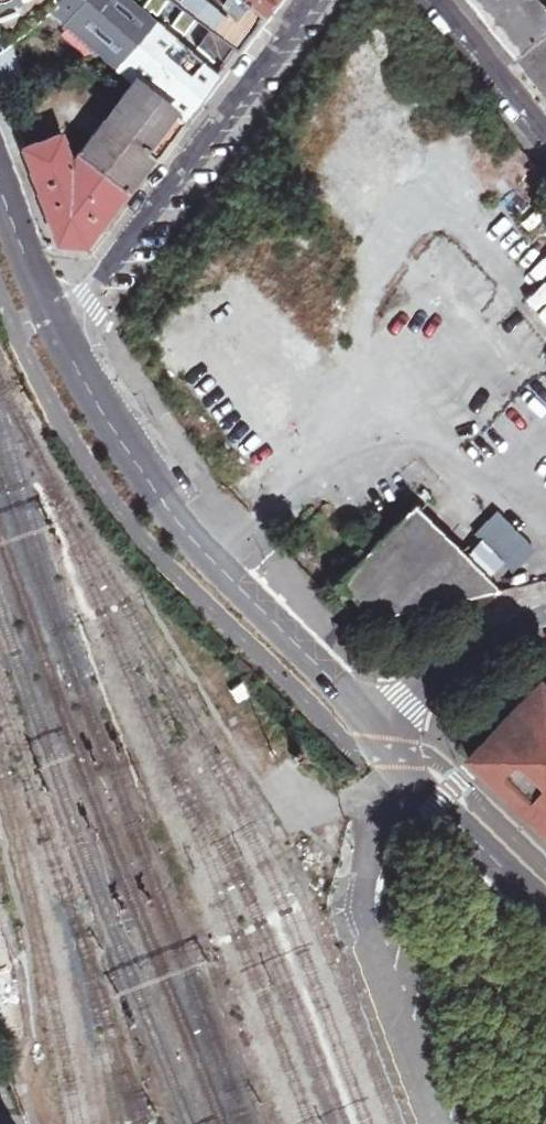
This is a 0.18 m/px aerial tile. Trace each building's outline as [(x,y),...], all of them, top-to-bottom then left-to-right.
[(58,0),(0,0),(0,48),(47,9),(58,0)] [(182,120),(217,74),(131,0),(58,0),(47,9),(131,83),(182,120)] [(262,14),(242,0),(169,0),(235,50),(262,14)] [(262,14),(273,0),(242,0),(262,14)] [(537,0),(467,0),(515,60),(545,35),(545,11),(537,0)] [(515,60),(545,98),(545,35),(515,60)] [(131,83),(70,162),(57,178),(37,185),(57,242),(85,246),(182,120),(131,83)] [(57,178),(70,162),(61,133),(24,147),(37,185),(57,178)] [(374,617),(497,591),(413,507),(338,582),(374,617)] [(544,690),(538,685),(469,758),(545,831),(545,708),(544,690)] [(493,893),(509,908),(513,903),(497,889),(493,893)]
